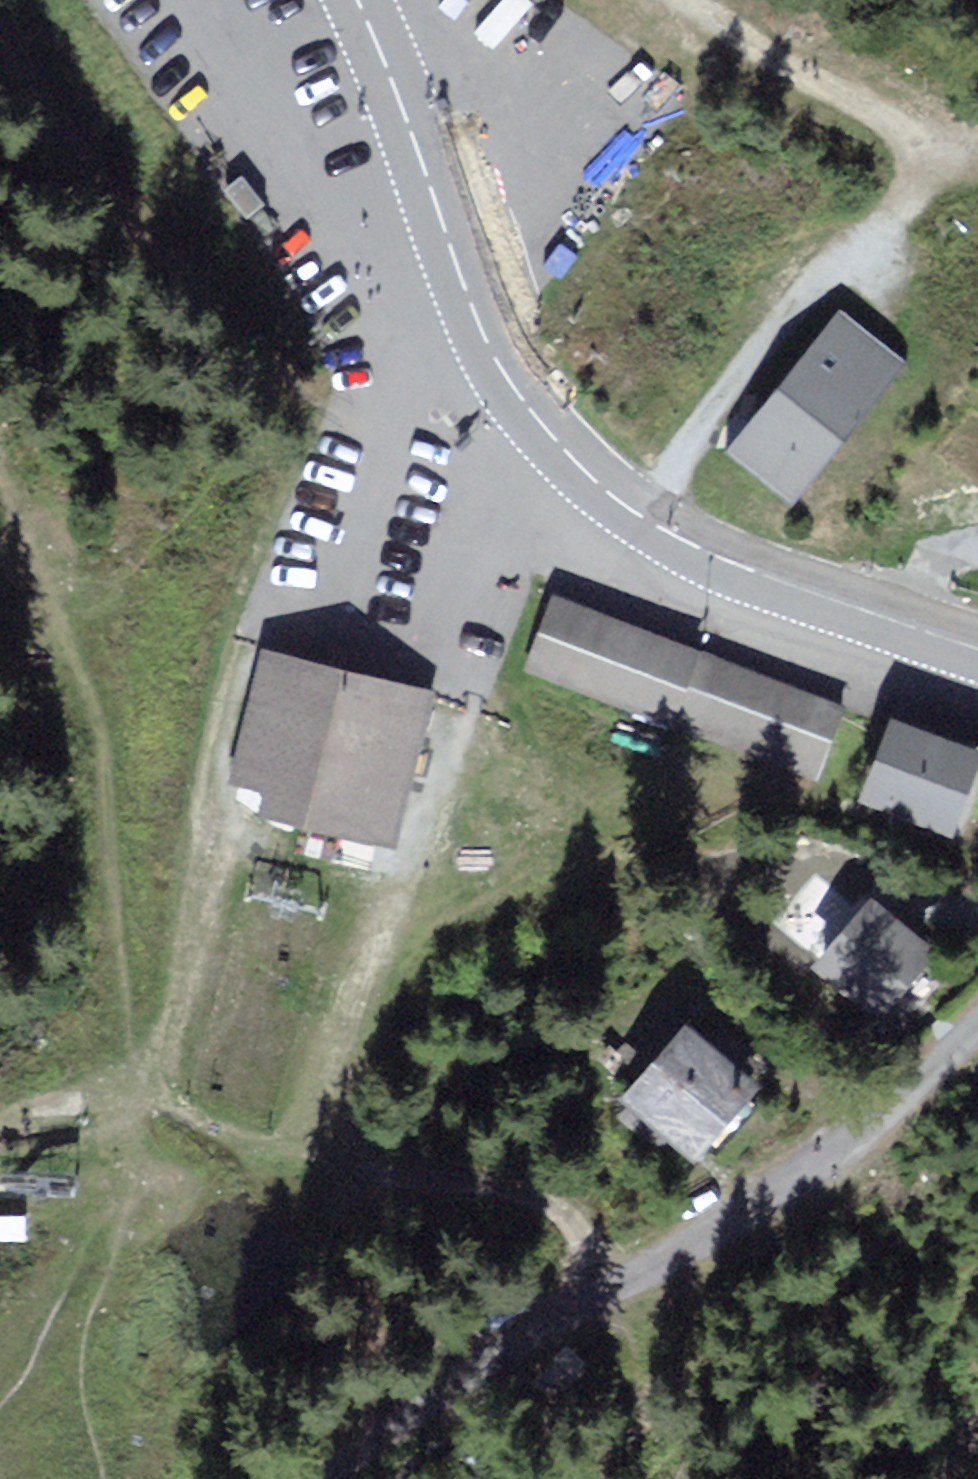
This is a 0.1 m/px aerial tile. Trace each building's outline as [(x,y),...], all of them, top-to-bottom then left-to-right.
[(541,0),(509,0),(495,23),(518,37),(541,0)] [(897,362),(841,316),(729,452),(786,498),(897,362)] [(527,671),(673,724),(700,649),(554,596),(527,671)] [(819,777),(846,702),(700,649),(673,724),(819,777)] [(395,846),(427,693),(262,659),(235,786),(267,793),(262,819),(395,846)] [(892,715),(856,802),(949,840),(977,770),(977,751),(892,715)] [(937,946),(875,895),(815,966),(877,1018),(937,946)] [(758,1083),(688,1021),(620,1097),(690,1159),(758,1083)] [(583,1364),(566,1349),(536,1381),(552,1397),(583,1364)]
